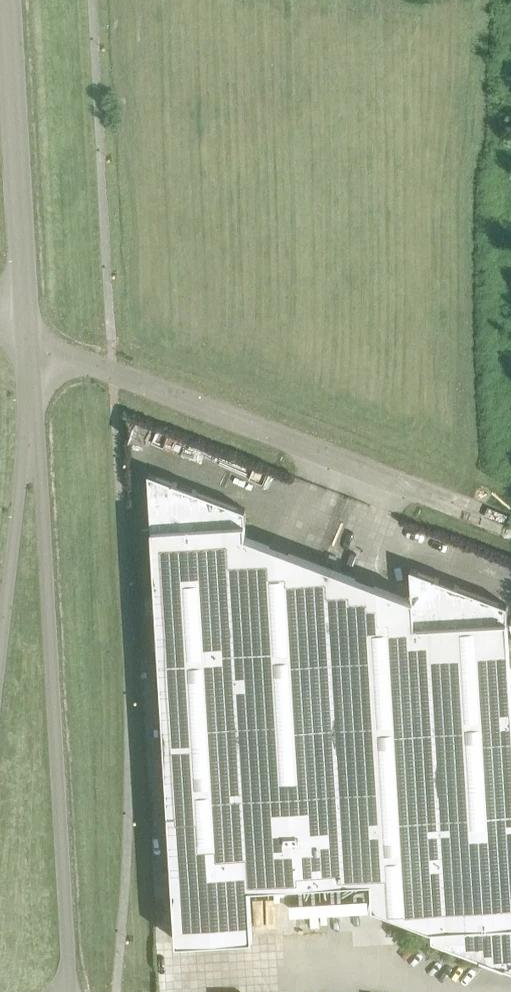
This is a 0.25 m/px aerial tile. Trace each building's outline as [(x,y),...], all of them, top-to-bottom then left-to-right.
[(152,528),(177,941),(253,937),(250,886),(372,879),(373,904),(432,926),(432,939),(510,969),(510,670),(507,604),(410,567),(412,597),(246,534),(246,522),(245,509),(149,472),(152,528)]
